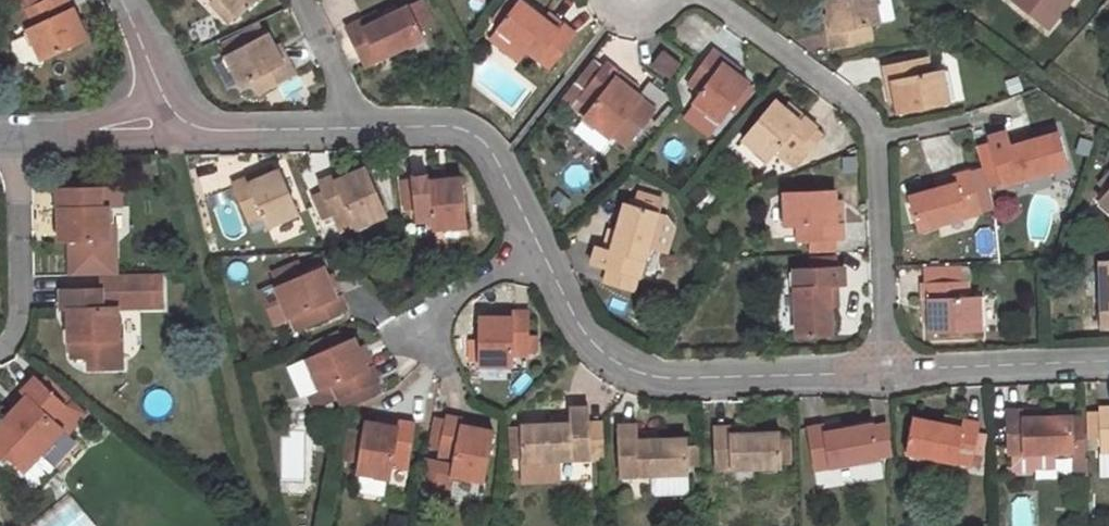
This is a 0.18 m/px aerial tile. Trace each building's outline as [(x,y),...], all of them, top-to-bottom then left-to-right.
[(47,0),(16,0),(14,1),(27,28),(33,25),(26,9),(47,0)] [(26,9),(33,25),(27,28),(40,59),(86,38),(69,0),(47,0),(26,9)] [(224,0),(214,0),(210,4),(227,22),(236,13),(224,0)] [(236,13),(239,16),(255,0),(224,0),(236,13)] [(517,2),(515,0),(507,0),(492,20),(499,25),(517,2)] [(562,23),(557,29),(543,18),(520,0),(519,0),(517,2),(499,25),(497,27),(500,29),(525,49),(550,68),(576,34),(562,23)] [(879,20),(875,0),(825,0),(831,31),(827,32),(830,49),(873,40),(870,24),(880,23),(879,20)] [(879,20),(890,18),(887,0),(875,0),(879,20)] [(1047,28),(1069,0),(1011,0),(1047,28)] [(349,37),(363,66),(424,37),(409,7),(380,21),(365,28),(361,21),(345,28),(349,37)] [(557,29),(562,23),(547,12),(543,18),(557,29)] [(365,28),(380,21),(376,13),(361,21),(365,28)] [(222,45),(227,54),(264,33),(259,25),(222,45)] [(525,49),(500,29),(492,39),(518,60),(525,49)] [(264,33),(227,54),(224,55),(241,86),(250,81),(257,94),(295,75),(287,60),(284,61),(266,32),(264,33)] [(353,71),(363,66),(349,37),(339,41),(341,46),(353,71)] [(717,119),(719,120),(748,83),(736,75),(723,65),(726,60),(712,49),(686,83),(699,93),(692,101),(695,103),(717,119)] [(651,65),(669,79),(679,64),(662,51),(651,65)] [(891,80),(897,113),(947,102),(940,70),(928,72),(925,57),(883,65),(886,81),(891,80)] [(585,89),(603,66),(595,59),(576,82),(585,89)] [(723,65),(736,75),(741,68),(727,59),(726,60),(723,65)] [(642,99),(642,98),(615,77),(618,74),(605,63),(603,66),(585,89),(578,97),(590,107),(584,116),(611,137),(613,134),(627,145),(655,110),(642,99)] [(585,89),(576,82),(562,100),(584,116),(590,107),(578,97),(585,89)] [(796,167),(810,149),(804,144),(816,129),(817,128),(804,117),(800,122),(774,101),(742,139),(768,161),(776,152),(796,167)] [(717,119),(695,103),(686,116),(707,131),(717,119)] [(804,144),(810,149),(823,133),(816,129),(804,144)] [(1088,129),(1084,140),(1092,142),(1096,132),(1088,129)] [(989,145),(1000,180),(1000,184),(1067,165),(1057,133),(1029,141),(1010,146),(1008,139),(1006,131),(986,136),(989,145)] [(1027,134),(1008,139),(1010,146),(1029,141),(1027,134)] [(977,148),(987,184),(1000,180),(989,145),(977,148)] [(322,192),(331,213),(336,224),(349,218),(353,228),(385,214),(365,167),(336,180),(334,176),(318,183),(322,192)] [(261,217),(265,227),(298,213),(278,170),(250,183),(248,179),(231,185),(248,224),(261,217)] [(969,171),(952,176),(955,183),(936,188),(907,197),(917,230),(981,210),(970,174),(969,171)] [(970,174),(981,210),(988,208),(978,172),(970,174)] [(412,187),(414,209),(416,221),(429,220),(431,228),(466,224),(461,177),(428,181),(427,174),(410,177),(412,187)] [(955,183),(952,176),(934,181),(936,188),(955,183)] [(403,209),(414,209),(412,187),(401,189),(403,209)] [(1098,199),(1108,208),(1108,187),(1098,199)] [(82,189),(71,189),(57,189),(58,239),(69,239),(109,238),(108,208),(119,207),(118,188),(82,189)] [(797,240),(809,240),(834,239),(841,238),(840,222),(834,222),(832,190),(784,191),(786,225),(796,226),(797,240)] [(321,217),(331,213),(322,192),(312,196),(321,217)] [(611,249),(602,246),(597,245),(591,263),(607,268),(637,277),(646,247),(664,252),(671,229),(663,217),(655,214),(656,212),(625,203),(616,231),(611,249)] [(272,239),(300,229),(296,218),(268,228),(272,239)] [(607,228),(602,246),(611,249),(616,231),(607,228)] [(109,238),(69,239),(70,274),(115,273),(114,244),(109,238)] [(834,239),(809,240),(809,251),(835,250),(834,239)] [(810,267),(833,266),(833,255),(810,257),(810,267)] [(1100,261),(1102,329),(1108,329),(1108,261),(1100,261)] [(275,285),(302,274),(297,262),(270,274),(275,285)] [(831,334),(830,307),(829,286),(837,286),(843,286),(842,265),(833,266),(810,267),(795,268),(797,336),(831,334)] [(299,314),(304,327),(346,310),(339,294),(335,296),(322,266),(302,274),(275,285),(288,319),(299,314)] [(637,277),(607,268),(603,281),(633,290),(637,277)] [(161,290),(161,275),(116,276),(116,282),(147,281),(148,291),(161,290)] [(88,357),(88,371),(123,369),(121,339),(119,340),(119,310),(162,309),(161,290),(148,291),(147,281),(116,282),(116,288),(60,289),(61,308),(68,308),(69,340),(71,340),(71,357),(88,357)] [(928,301),(929,332),(979,330),(978,297),(967,297),(967,281),(923,283),(923,301),(928,301)] [(829,286),(830,307),(838,307),(837,286),(829,286)] [(528,354),(528,349),(528,336),(528,312),(513,311),(514,318),(479,318),(478,364),(513,364),(513,354),(528,354)] [(294,332),(304,327),(299,314),(288,319),(294,332)] [(344,342),(339,329),(315,340),(320,352),(344,342)] [(353,337),(344,342),(320,352),(305,358),(318,390),(331,384),(336,398),(340,397),(342,403),(375,390),(372,383),(377,381),(371,365),(366,367),(353,337)] [(314,407),(336,398),(331,384),(318,390),(305,358),(287,365),(299,396),(309,392),(314,407)] [(57,387),(46,377),(41,382),(35,377),(22,391),(26,395),(0,423),(0,456),(5,461),(10,457),(24,471),(64,428),(70,432),(86,414),(71,399),(65,406),(52,393),(57,387)] [(71,399),(57,387),(52,393),(65,406),(71,399)] [(569,424),(550,425),(520,426),(520,427),(522,460),(523,482),(558,480),(557,458),(590,456),(590,454),(589,422),(588,408),(568,409),(569,415),(569,424)] [(1100,476),(1108,476),(1108,409),(1098,410),(1098,414),(1098,421),(1089,421),(1090,439),(1099,439),(1100,476)] [(1023,419),(1022,410),(1004,411),(1005,438),(1006,453),(1011,452),(1011,469),(1053,468),(1052,451),(1070,451),(1071,459),(1083,459),(1082,428),(1072,428),(1071,417),(1042,418),(1023,419)] [(1042,410),(1022,410),(1023,419),(1042,418),(1042,410)] [(447,415),(433,413),(427,457),(440,459),(447,415)] [(463,418),(447,415),(440,459),(427,457),(422,488),(451,493),(454,473),(487,478),(495,428),(462,423),(463,418)] [(550,416),(550,425),(569,424),(569,415),(550,416)] [(959,428),(960,421),(942,417),(941,424),(959,428)] [(1081,417),(1071,417),(1072,428),(1082,428),(1081,417)] [(979,425),(960,421),(959,428),(941,424),(912,418),(905,452),(971,465),(979,425)] [(362,432),(357,461),(355,472),(391,478),(392,465),(407,467),(414,423),(398,420),(396,427),(364,421),(362,432)] [(841,421),(824,424),(826,432),(842,429),(841,421)] [(599,422),(589,422),(590,454),(601,454),(599,422)] [(873,426),(878,459),(890,456),(884,423),(873,426)] [(826,432),(824,424),(806,428),(814,470),(878,459),(873,426),(872,424),(842,429),(826,432)] [(636,440),(636,431),(636,425),(616,426),(618,476),(651,474),(651,490),(657,494),(685,492),(683,473),(687,473),(687,464),(686,448),(686,438),(657,439),(636,440)] [(730,434),(749,433),(749,426),(729,427),(730,434)] [(522,460),(520,427),(507,428),(509,461),(522,460)] [(729,427),(713,428),(714,466),(714,469),(781,466),(779,432),(749,433),(730,434),(729,427)] [(714,466),(713,428),(703,428),(704,467),(714,466)] [(657,429),(636,431),(636,440),(657,439),(657,429)] [(344,458),(357,461),(362,432),(348,430),(344,458)] [(1006,453),(1005,438),(992,438),(993,469),(1011,469),(1011,452),(1006,453)] [(697,447),(686,448),(687,464),(698,464),(697,447)] [(559,463),(561,480),(590,477),(588,460),(559,463)] [(357,476),(355,492),(383,494),(385,478),(357,476)]
